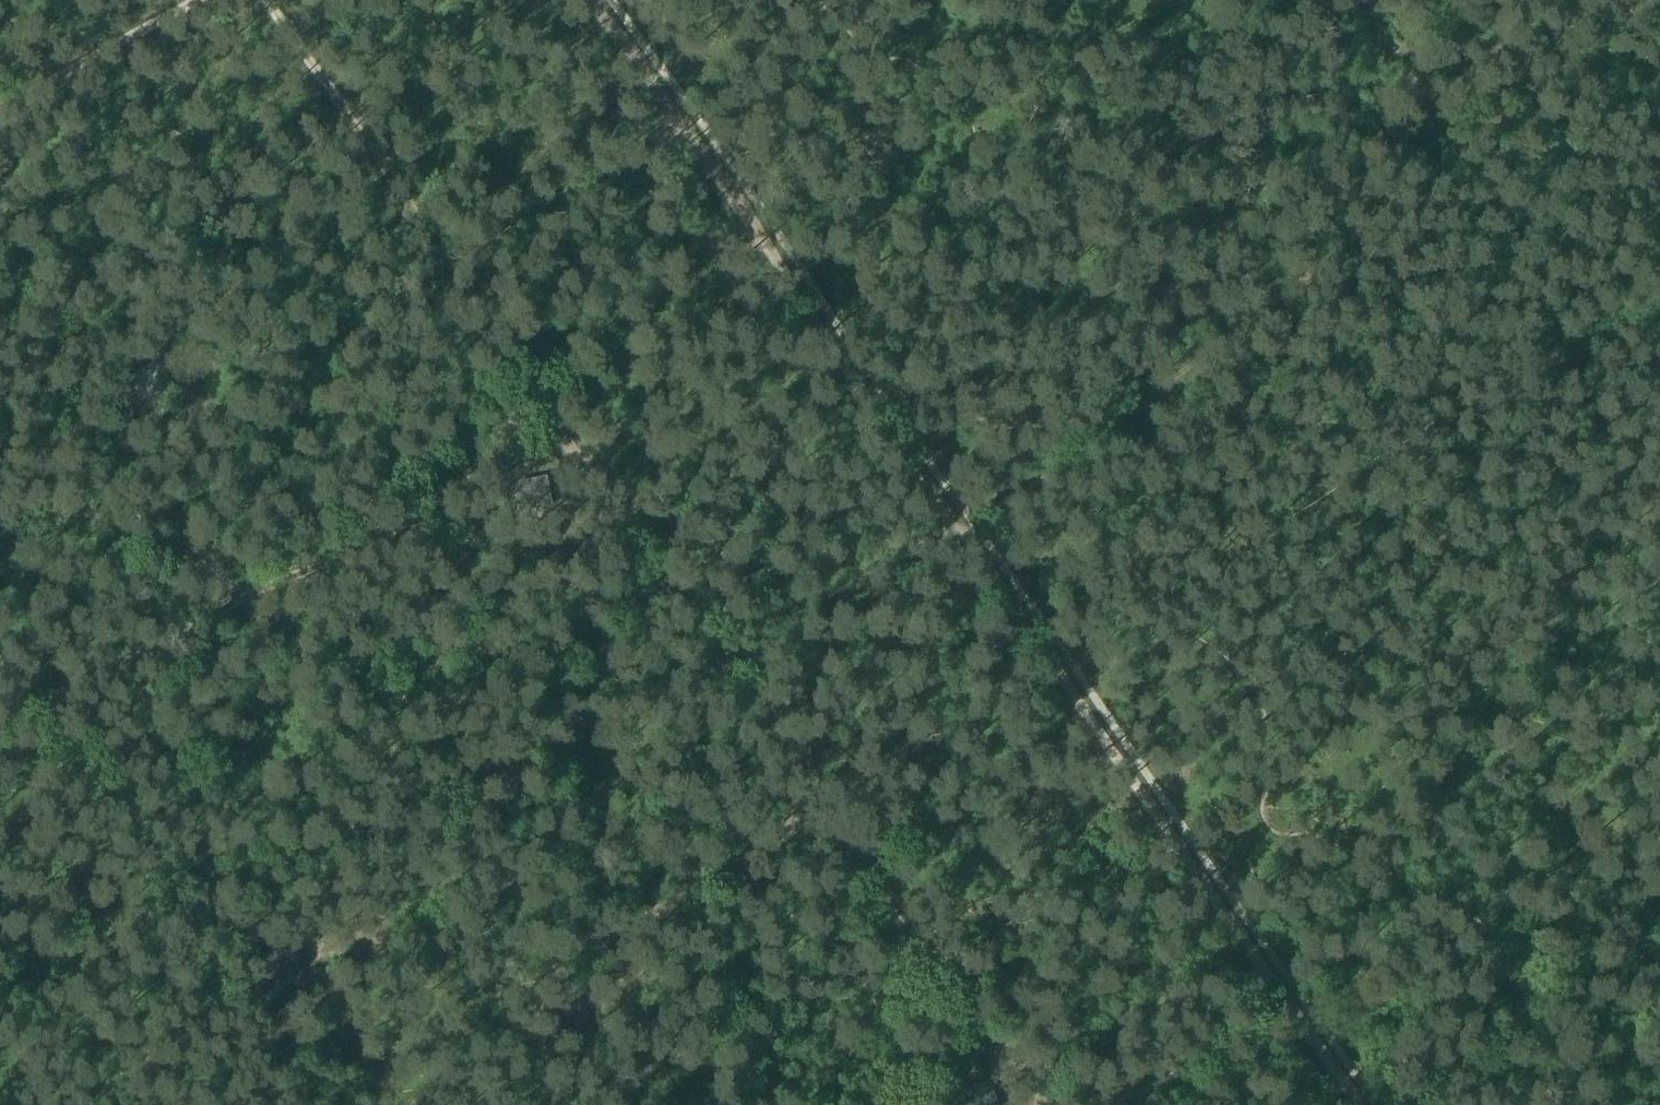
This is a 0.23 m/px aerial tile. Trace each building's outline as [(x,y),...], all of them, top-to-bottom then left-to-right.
[(516,495),(519,512),(551,505),(545,478),(519,484),(521,494),(516,495)]
